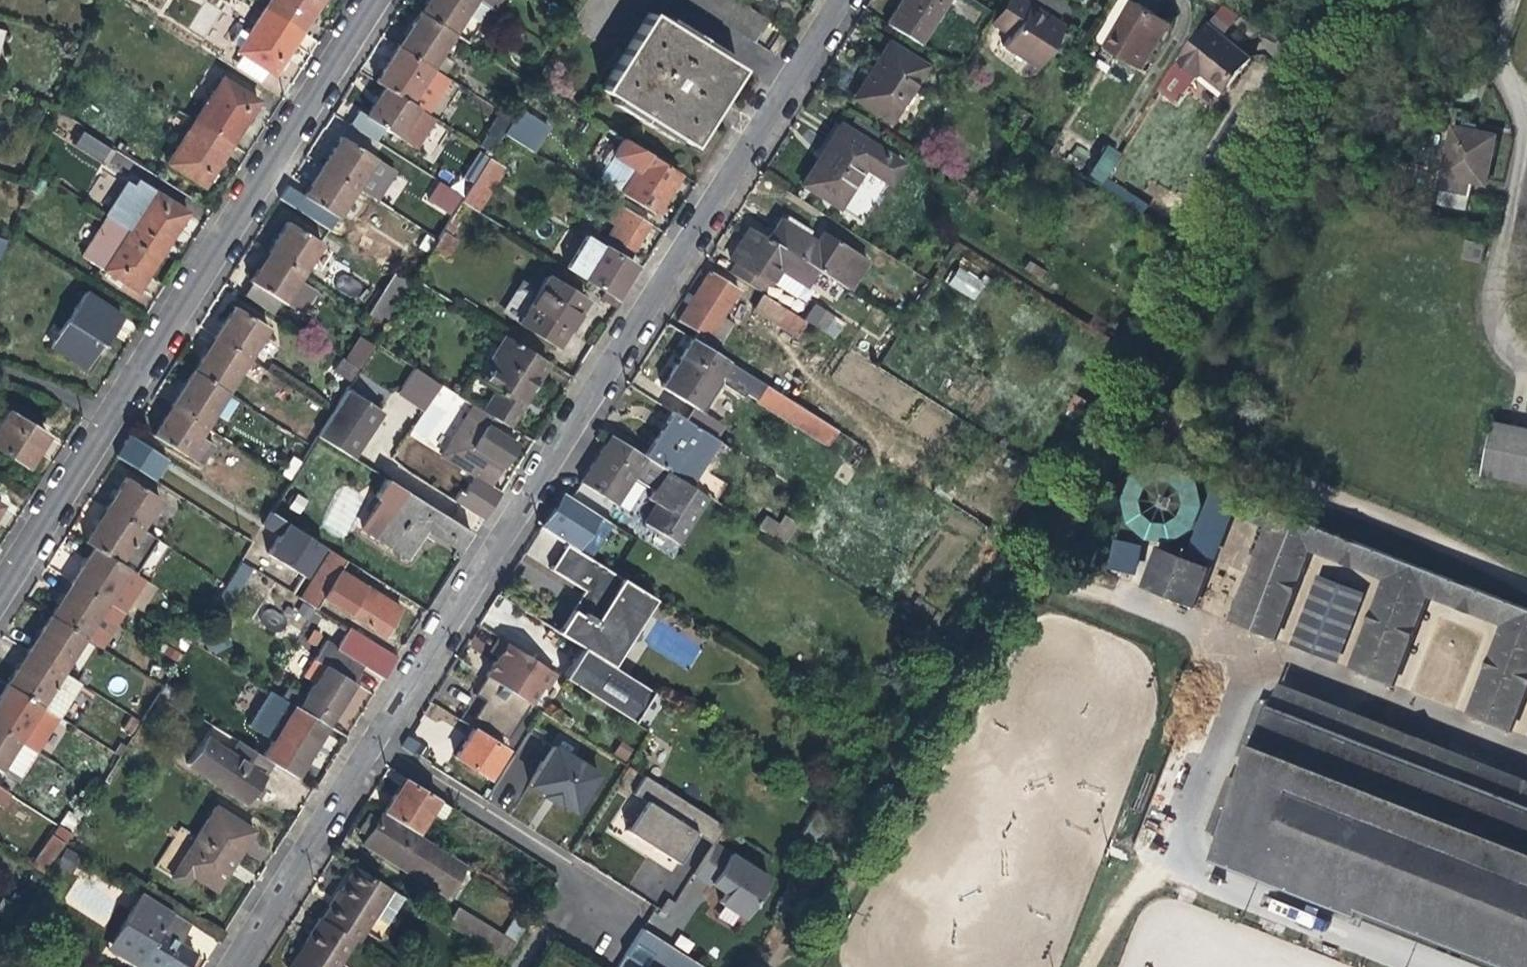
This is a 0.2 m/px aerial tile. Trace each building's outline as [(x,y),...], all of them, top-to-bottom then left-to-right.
[(265,7),(301,31),(321,0),(269,0),(265,7)] [(487,6),(477,0),(427,0),(419,12),(453,33),(466,14),(478,21),(487,6)] [(487,6),(491,9),(497,0),(477,0),(487,6)] [(575,14),(569,24),(591,37),(614,0),(584,0),(575,14)] [(735,0),(688,0),(753,40),(766,19),(735,0)] [(918,44),(946,0),(900,0),(885,24),(918,44)] [(998,24),(1012,0),(1004,0),(996,14),(992,20),(998,24)] [(1048,14),(1045,19),(1028,8),(1031,3),(1026,0),(1012,0),(998,24),(1010,32),(1002,45),(1039,67),(1065,25),(1048,14)] [(1153,12),(1133,0),(1105,47),(1144,69),(1171,23),(1153,12)] [(1039,9),(1031,3),(1028,8),(1045,19),(1048,14),(1039,9)] [(291,45),(301,31),(265,7),(237,50),(274,73),(291,45)] [(440,53),(453,33),(419,12),(411,24),(397,47),(444,76),(453,61),(440,53)] [(718,98),(736,68),(649,13),(602,89),(616,97),(613,103),(676,141),(679,136),(691,143),(718,98)] [(1205,24),(1179,56),(1200,72),(1202,70),(1225,86),(1247,58),(1205,24)] [(925,66),(887,43),(866,75),(871,77),(863,88),(855,101),(889,123),(925,66)] [(447,78),(444,76),(397,47),(389,59),(375,81),(383,86),(409,103),(422,83),(437,93),(447,78)] [(1196,77),(1199,74),(1200,72),(1179,56),(1175,61),(1196,77)] [(242,71),(261,81),(267,71),(247,60),(242,71)] [(1200,72),(1199,74),(1221,90),(1225,86),(1202,70),(1200,72)] [(221,77),(194,119),(230,142),(246,117),(257,100),(221,77)] [(432,117),(409,103),(383,86),(374,101),(365,116),(413,146),(432,117)] [(490,153),(502,133),(511,118),(500,111),(478,146),(490,153)] [(514,113),(511,118),(502,133),(526,147),(538,128),(514,113)] [(220,159),(230,142),(194,119),(166,163),(203,186),(220,159)] [(900,163),(839,125),(819,157),(802,184),(839,207),(865,167),(889,182),(900,163)] [(1473,183),(1486,185),(1495,136),(1453,127),(1440,189),(1470,196),(1473,183)] [(103,163),(112,149),(83,131),(74,146),(103,163)] [(332,148),(321,166),(355,187),(374,157),(340,136),(332,148)] [(667,193),(679,173),(621,136),(610,154),(634,169),(620,191),(654,213),(667,193)] [(1088,175),(1103,185),(1124,155),(1109,145),(1088,175)] [(436,176),(464,194),(487,156),(478,151),(462,177),(443,165),(436,176)] [(504,166),(487,156),(464,194),(463,196),(460,201),(477,211),(504,166)] [(337,216),(355,187),(321,166),(310,183),(303,195),(337,216)] [(153,191),(128,228),(162,250),(178,227),(187,212),(153,191)] [(1518,240),(1526,242),(1526,196),(1518,240)] [(601,217),(613,224),(624,208),(612,200),(601,217)] [(647,223),(624,208),(613,224),(580,276),(614,297),(635,265),(625,259),(636,241),(647,223)] [(450,217),(437,239),(431,247),(445,257),(457,239),(450,235),(458,221),(450,217)] [(154,262),(162,250),(128,228),(126,231),(104,218),(81,254),(136,290),(154,262)] [(779,219),(767,237),(816,268),(848,288),(866,258),(822,231),(815,242),(794,229),(779,219)] [(279,233),(268,250),(302,272),(321,242),(287,220),(279,233)] [(805,284),(816,268),(767,237),(749,226),(738,242),(743,246),(735,260),(770,282),(778,268),(805,284)] [(2,261),(8,240),(0,238),(0,261),(2,261)] [(1466,259),(1482,263),(1486,244),(1470,240),(1466,259)] [(729,256),(735,260),(743,246),(738,242),(733,251),(729,256)] [(299,277),(302,272),(268,250),(254,271),(249,279),(252,281),(243,294),(272,313),(281,299),(301,312),(316,289),(299,277)] [(728,271),(762,293),(764,294),(768,286),(734,264),(728,271)] [(949,283),(966,294),(976,279),(959,268),(949,283)] [(709,349),(714,342),(707,338),(720,317),(738,289),(708,270),(699,284),(677,319),(695,330),(690,338),(709,349)] [(344,273),(336,285),(354,298),(362,286),(344,273)] [(517,321),(556,345),(571,322),(585,300),(547,276),(517,321)] [(393,278),(372,313),(386,322),(408,287),(393,278)] [(983,284),(976,279),(966,294),(974,298),(983,284)] [(51,344),(77,361),(92,337),(100,342),(102,343),(121,314),(85,291),(51,344)] [(804,319),(764,294),(762,293),(752,309),(794,335),(804,319)] [(833,339),(845,324),(816,302),(805,317),(833,339)] [(224,316),(212,335),(247,357),(266,326),(232,304),(224,316)] [(731,324),(720,317),(707,338),(714,342),(718,345),(731,324)] [(226,390),(247,357),(212,335),(202,351),(191,369),(226,390)] [(351,382),(376,346),(359,335),(335,371),(351,382)] [(480,379),(493,387),(506,394),(492,416),(507,425),(528,391),(546,362),(503,335),(489,358),(492,360),(480,379)] [(95,350),(100,342),(92,337),(77,361),(84,365),(95,350)] [(716,376),(768,408),(778,393),(709,349),(690,338),(672,366),(661,385),(693,405),(684,419),(715,438),(723,425),(696,408),(716,376)] [(181,386),(169,404),(204,426),(226,390),(191,369),(181,386)] [(454,393),(439,384),(429,400),(445,410),(454,393)] [(480,409),(492,416),(506,394),(493,387),(480,409)] [(344,389),(332,409),(316,435),(333,446),(349,456),(359,440),(378,410),(344,389)] [(826,423),(778,393),(768,408),(815,438),(826,423)] [(199,434),(204,426),(169,404),(160,419),(151,433),(201,463),(212,443),(199,434)] [(26,466),(37,448),(46,435),(7,411),(0,422),(0,449),(26,466)] [(724,443),(715,438),(684,419),(671,411),(644,456),(706,495),(714,500),(724,483),(706,471),(724,443)] [(500,492),(489,486),(495,475),(514,446),(462,415),(438,454),(478,479),(462,504),(484,518),(500,492)] [(836,430),(826,423),(815,438),(827,445),(836,430)] [(1495,425),(1485,474),(1526,482),(1526,431),(1495,425)] [(615,503),(630,477),(644,456),(609,434),(598,452),(579,482),(615,503)] [(161,478),(171,454),(126,437),(117,462),(161,478)] [(1115,522),(1141,533),(1168,464),(1142,453),(1115,522)] [(675,542),(706,495),(644,456),(630,477),(650,489),(645,499),(654,504),(642,523),(675,542)] [(114,492),(105,507),(140,528),(159,497),(124,476),(114,492)] [(361,528),(407,557),(417,542),(425,527),(458,548),(469,532),(401,489),(385,479),(374,496),(379,499),(361,528)] [(1190,551),(1210,559),(1238,490),(1217,482),(1190,551)] [(577,548),(598,514),(561,490),(539,524),(577,548)] [(155,538),(140,528),(105,507),(95,523),(84,541),(91,546),(126,567),(133,572),(155,538)] [(766,512),(759,530),(789,543),(796,525),(766,512)] [(1230,621),(1256,631),(1300,522),(1285,517),(1273,512),(1230,621)] [(266,553),(302,575),(321,545),(268,513),(261,525),(277,535),(266,553)] [(1232,516),(1222,559),(1244,564),(1253,520),(1232,516)] [(1301,520),(1300,522),(1256,631),(1271,637),(1309,542),(1395,576),(1358,671),(1389,683),(1426,588),(1513,622),(1476,717),(1506,729),(1526,676),(1526,608),(1301,520)] [(1109,577),(1123,579),(1129,532),(1115,531),(1109,577)] [(1072,553),(1093,562),(1098,549),(1077,541),(1072,553)] [(578,551),(565,543),(549,569),(582,590),(574,603),(556,630),(582,646),(610,664),(654,598),(578,551)] [(292,593),(315,607),(322,595),(383,633),(393,617),(399,606),(339,568),(344,560),(321,545),(302,575),(292,593)] [(104,601),(126,567),(91,546),(82,561),(70,580),(104,601)] [(1150,591),(1189,606),(1205,566),(1166,551),(1150,591)] [(224,598),(237,603),(252,567),(238,561),(224,598)] [(82,636),(104,601),(70,580),(60,596),(48,615),(82,636)] [(261,619),(276,632),(286,620),(270,608),(261,619)] [(60,671),(82,636),(48,615),(37,632),(26,650),(60,671)] [(362,665),(383,678),(396,657),(348,628),(335,648),(324,641),(304,675),(314,681),(304,696),(289,684),(280,698),(325,725),(351,681),(362,665)] [(532,658),(516,648),(498,636),(488,651),(496,655),(491,663),(483,675),(529,704),(541,686),(545,688),(555,672),(532,658)] [(610,664),(582,646),(571,664),(563,676),(633,720),(652,690),(610,664)] [(78,682),(60,671),(26,650),(15,667),(5,683),(39,705),(56,716),(78,682)] [(529,704),(483,675),(472,693),(483,700),(479,707),(473,716),(508,737),(529,704)] [(39,705),(5,683),(0,691),(0,728),(17,739),(35,750),(56,716),(39,705)] [(1224,857),(1229,844),(1237,847),(1232,860),(1505,966),(1526,966),(1526,787),(1280,691),(1216,854),(1224,857)] [(259,726),(273,735),(307,755),(315,741),(325,725),(280,698),(278,696),(259,726)] [(138,724),(131,736),(140,741),(147,729),(138,724)] [(17,739),(0,728),(0,766),(17,739)] [(488,777),(506,749),(472,728),(454,756),(488,777)] [(273,735),(261,755),(271,761),(278,766),(294,775),(300,765),(307,755),(273,735)] [(204,736),(187,763),(213,779),(247,800),(258,782),(271,761),(261,755),(237,740),(229,753),(204,736)] [(547,764),(557,748),(554,745),(543,762),(547,764)] [(560,803),(574,811),(598,773),(557,748),(547,764),(543,762),(529,783),(543,792),(542,794),(559,805),(560,803)] [(696,833),(713,843),(724,826),(644,775),(632,793),(644,801),(626,830),(677,862),(696,833)] [(414,832),(436,798),(402,777),(394,788),(380,811),(414,832)] [(0,787),(0,805),(8,792),(0,787)] [(153,865),(184,884),(190,873),(214,889),(233,857),(251,828),(214,805),(195,836),(178,826),(153,865)] [(463,862),(414,832),(380,811),(376,818),(367,813),(358,827),(367,833),(361,842),(444,893),(463,862)] [(70,832),(60,825),(53,835),(63,841),(70,832)] [(31,864),(42,871),(63,841),(53,835),(31,864)] [(742,916),(766,877),(713,843),(693,875),(707,884),(709,882),(723,891),(717,901),(742,916)] [(70,873),(81,857),(69,848),(58,864),(70,873)] [(372,915),(390,888),(355,866),(342,886),(322,918),(353,938),(357,940),(372,915)] [(540,877),(551,885),(557,874),(546,867),(540,877)] [(402,896),(390,888),(372,915),(385,923),(402,896)] [(115,938),(146,957),(141,965),(144,966),(158,966),(159,965),(161,966),(193,966),(189,959),(195,949),(176,938),(188,920),(143,893),(115,938)] [(688,919),(692,907),(666,898),(662,910),(688,919)] [(446,923),(503,959),(515,942),(456,905),(446,923)] [(353,938),(322,918),(319,916),(304,940),(288,966),(334,966),(353,938)] [(641,927),(623,955),(642,966),(703,966),(641,927)] [(110,946),(141,965),(146,957),(115,938),(110,946)]
